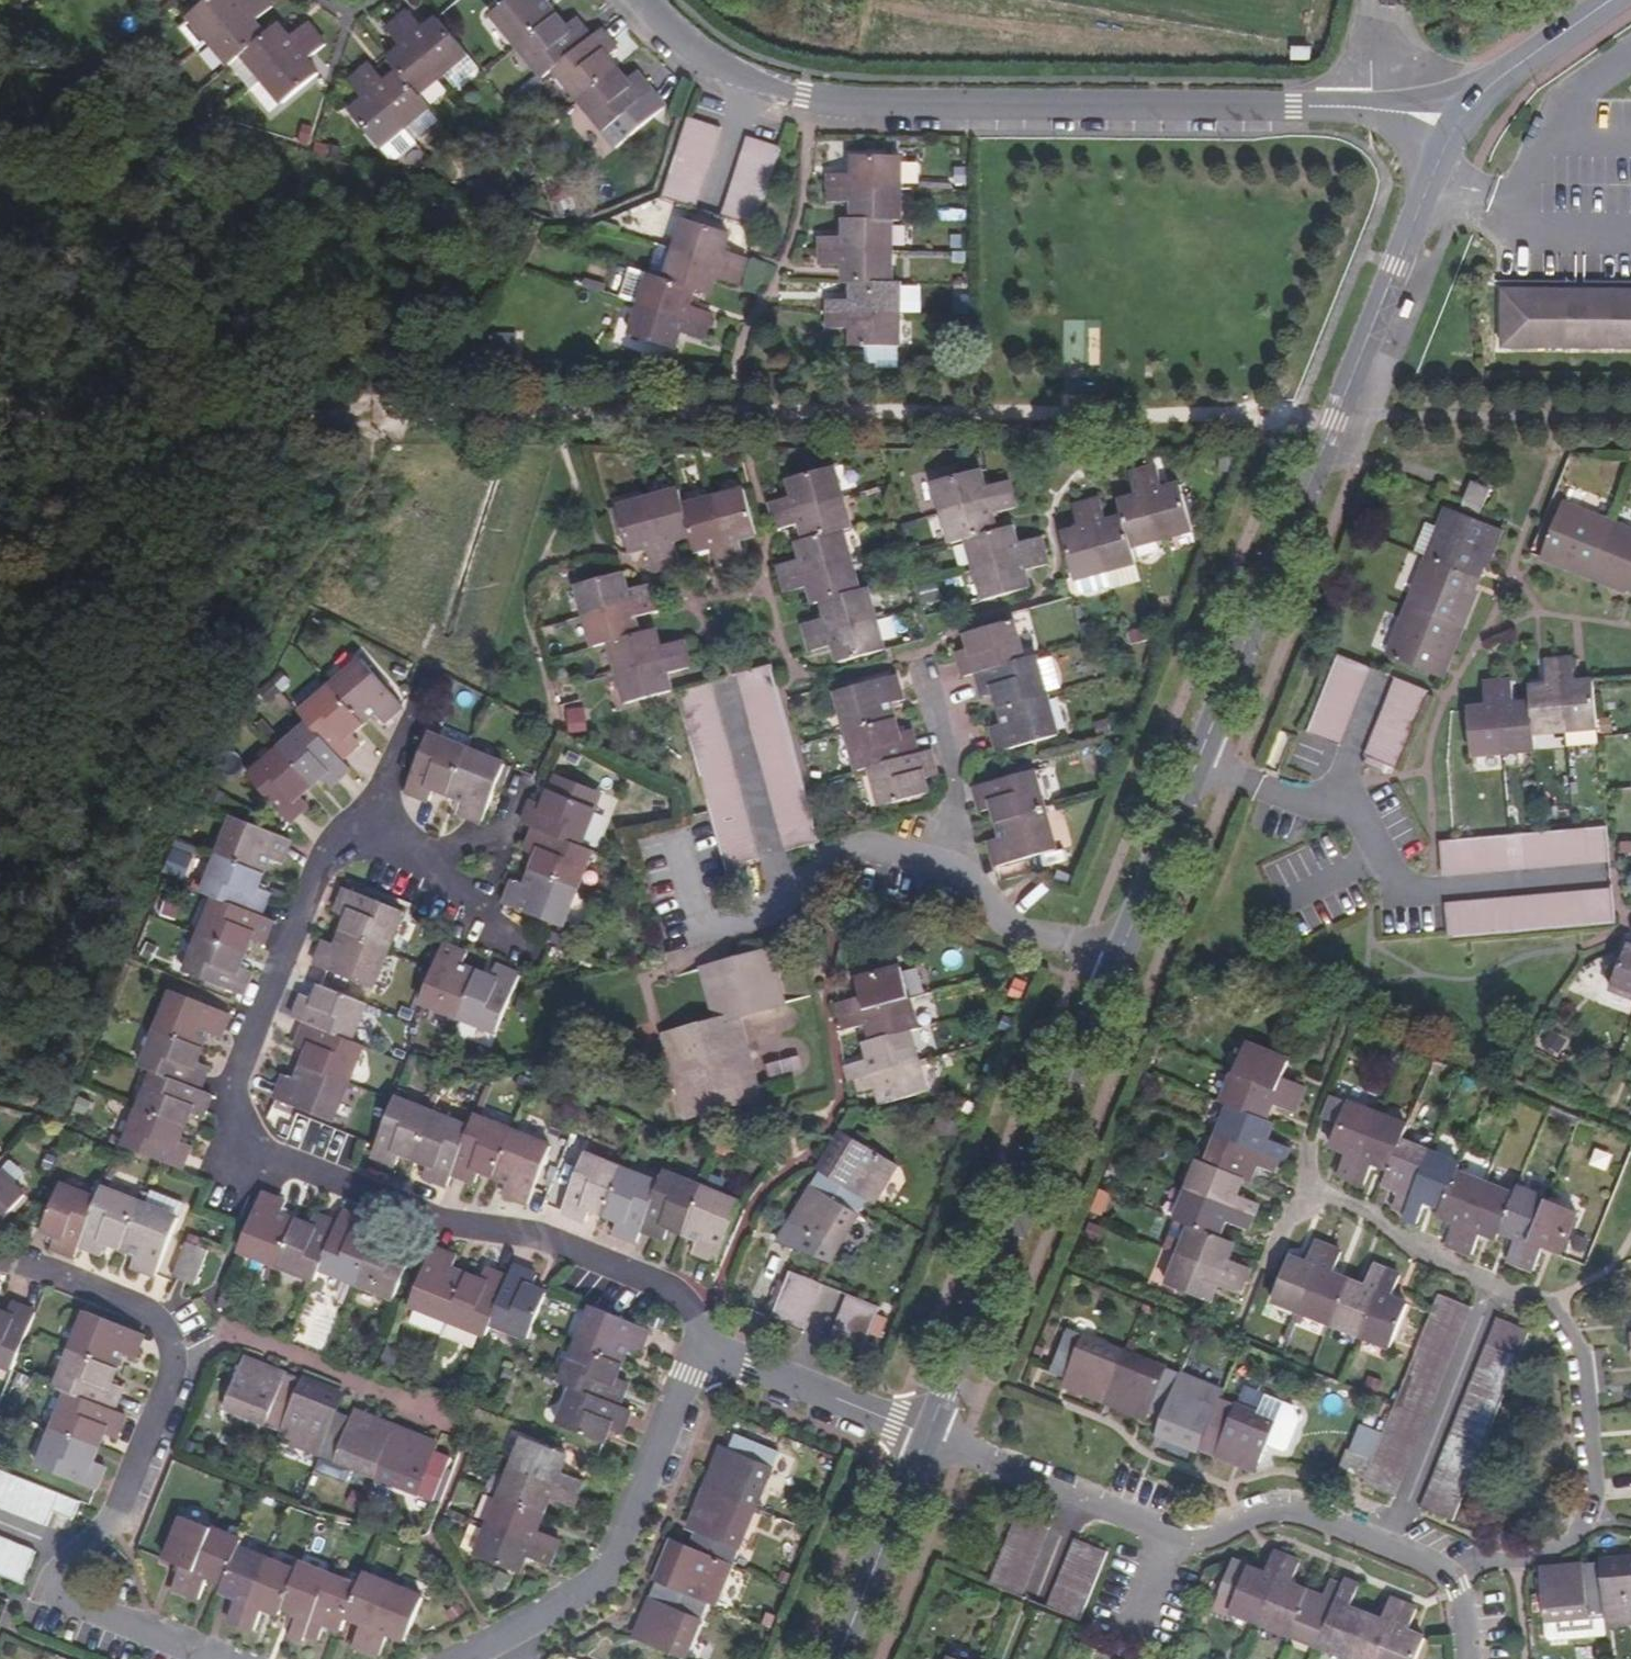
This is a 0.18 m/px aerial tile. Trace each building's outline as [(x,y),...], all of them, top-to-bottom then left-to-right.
[(209,41),(259,0),(238,0),(211,0),(191,16),(209,41)] [(209,41),(231,67),(243,56),(267,36),(257,24),(275,8),(268,0),(259,0),(209,41)] [(519,48),(556,19),(546,7),(553,0),(513,0),(493,16),(519,48)] [(410,12),(398,21),(446,76),(469,56),(438,19),(425,30),(410,12)] [(556,19),(519,48),(545,82),(556,72),(593,41),(576,21),(565,30),(556,19)] [(389,61),(399,72),(420,99),(446,76),(398,21),(388,30),(403,48),(389,61)] [(267,36),(243,56),(263,81),(318,36),(308,24),(292,38),(280,27),(267,36)] [(593,41),(556,72),(581,102),(620,72),(608,60),(619,51),(603,32),(593,41)] [(318,36),(263,81),(251,89),(273,116),(321,76),(309,61),(327,46),(318,36)] [(389,61),(377,70),(388,83),(399,72),(389,61)] [(373,66),(360,76),(406,129),(430,109),(420,99),(399,72),(388,83),(377,70),(373,66)] [(620,72),(581,102),(607,134),(655,95),(638,75),(628,82),(620,72)] [(406,129),(360,76),(350,84),(365,102),(351,114),(382,150),(406,129)] [(430,109),(406,129),(418,143),(441,123),(430,109)] [(722,129),(690,119),(663,200),(696,210),(722,129)] [(782,149),(749,139),(723,219),(757,230),(782,149)] [(832,189),(902,190),(903,157),(855,157),(854,177),(832,176),(832,189)] [(956,185),(967,185),(967,168),(955,168),(956,185)] [(568,186),(551,192),(560,215),(577,208),(568,186)] [(902,221),(902,190),(832,189),(832,204),(855,204),(854,220),(895,221),(902,221)] [(896,253),(895,221),(854,220),(847,220),(847,238),(823,239),(824,251),(896,253)] [(686,221),(678,249),(746,272),(750,259),(728,252),(733,235),(686,221)] [(746,272),(678,249),(667,280),(699,291),(712,295),(718,279),(740,287),(746,272)] [(896,285),(896,253),(824,251),(823,267),(847,267),(847,284),(855,284),(896,285)] [(699,291),(667,280),(652,275),(642,306),(710,328),(714,314),(692,306),(699,291)] [(902,286),(896,285),(855,284),(854,302),(831,301),(831,316),(902,317),(902,286)] [(1506,288),(1505,298),(1630,299),(1630,288),(1506,288)] [(1505,298),(1505,346),(1630,347),(1630,299),(1505,298)] [(710,328),(642,306),(633,336),(677,351),(683,335),(704,342),(710,328)] [(902,348),(902,317),(831,316),(830,329),(854,330),(854,348),(902,348)] [(496,356),(519,355),(518,333),(495,334),(496,356)] [(1627,474),(1630,465),(1630,464),(1620,460),(1616,469),(1627,474)] [(1142,470),(1161,539),(1192,530),(1180,486),(1163,491),(1156,466),(1142,470)] [(772,502),(776,516),(843,497),(835,468),(790,479),(795,496),(772,502)] [(1123,518),(1131,547),(1161,539),(1142,470),(1128,474),(1135,498),(1119,502),(1123,518)] [(943,515),(1011,496),(1007,481),(984,487),(980,471),(934,483),(943,515)] [(1463,501),(1482,509),(1490,491),(1471,482),(1463,501)] [(691,537),(683,507),(680,491),(648,499),(667,566),(680,563),(674,541),(691,537)] [(745,491),(713,499),(731,564),(744,560),(739,539),(756,536),(745,491)] [(966,540),(997,531),(992,516),(1014,509),(1011,496),(943,515),(950,544),(966,540)] [(802,525),(806,540),(842,531),(851,529),(843,497),(776,516),(779,530),(802,525)] [(667,566),(648,499),(617,507),(628,552),(647,548),(652,570),(667,566)] [(713,499),(683,507),(691,537),(695,551),(712,547),(717,567),(731,564),(713,499)] [(1141,581),(1131,547),(1123,518),(1107,523),(1100,500),(1086,503),(1105,571),(1110,589),(1141,581)] [(1074,579),(1105,571),(1086,503),(1072,507),(1079,530),(1062,535),(1074,579)] [(1588,578),(1610,523),(1561,504),(1542,551),(1556,557),(1553,564),(1588,578)] [(1438,527),(1426,558),(1473,577),(1477,566),(1485,569),(1500,531),(1445,509),(1438,527)] [(920,520),(903,525),(905,532),(921,527),(920,520)] [(1428,523),(1416,554),(1426,558),(1438,527),(1428,523)] [(1610,523),(1588,578),(1626,593),(1629,585),(1630,586),(1630,531),(1610,523)] [(1012,527),(997,531),(966,540),(975,571),(1043,554),(1040,539),(1017,545),(1012,527)] [(779,566),(783,579),(851,561),(842,531),(806,540),(799,542),(803,559),(779,566)] [(1556,557),(1542,551),(1539,559),(1553,564),(1556,557)] [(1047,566),(1043,554),(975,571),(984,602),(1030,589),(1025,572),(1047,566)] [(1406,608),(1461,630),(1475,593),(1468,590),(1473,577),(1426,558),(1406,608)] [(815,602),(822,601),(861,591),(851,561),(783,579),(787,594),(812,587),(815,602)] [(1473,577),(1481,580),(1485,569),(1477,566),(1473,577)] [(577,587),(585,617),(654,599),(650,585),(628,589),(624,574),(577,587)] [(1468,590),(1475,593),(1481,580),(1473,577),(1468,590)] [(861,591),(822,601),(827,617),(804,623),(809,638),(877,620),(868,590),(861,591)] [(593,646),(611,642),(640,634),(636,618),(657,613),(654,599),(585,617),(593,646)] [(1440,663),(1446,665),(1461,630),(1406,608),(1386,657),(1434,676),(1440,663)] [(877,620),(809,638),(813,653),(836,647),(840,664),(885,651),(877,620)] [(963,678),(976,675),(1024,661),(1012,622),(966,634),(969,650),(957,653),(963,678)] [(1094,623),(1083,626),(1087,640),(1098,637),(1094,623)] [(1153,626),(1145,627),(1149,640),(1156,638),(1153,626)] [(1145,627),(1126,633),(1130,646),(1149,640),(1145,627)] [(611,642),(619,674),(685,657),(683,642),(662,648),(657,630),(640,634),(611,642)] [(1337,655),(1306,732),(1337,745),(1368,668),(1337,655)] [(685,657),(619,674),(627,703),(671,692),(668,676),(690,669),(685,657)] [(1053,657),(1037,661),(1046,693),(1061,689),(1053,657)] [(1024,661),(976,675),(982,699),(996,695),(1001,710),(1047,698),(1046,693),(1037,661),(1035,658),(1024,661)] [(363,660),(332,686),(364,722),(375,712),(383,723),(403,707),(363,660)] [(1560,662),(1566,732),(1596,729),(1592,682),(1575,684),(1573,661),(1560,662)] [(1534,734),(1566,732),(1560,662),(1544,663),(1546,686),(1530,687),(1531,702),(1534,734)] [(1441,679),(1446,665),(1440,663),(1434,676),(1441,679)] [(820,843),(771,665),(738,673),(787,852),(820,843)] [(400,666),(395,676),(406,681),(410,670),(400,666)] [(848,733),(894,719),(891,704),(903,701),(896,676),(837,693),(848,733)] [(1396,679),(1367,756),(1388,766),(1396,769),(1427,691),(1396,679)] [(725,869),(746,863),(757,860),(708,681),(676,690),(711,820),(725,869)] [(1536,750),(1534,734),(1531,702),(1514,703),(1512,681),(1498,682),(1504,753),(1536,750)] [(1472,756),(1504,753),(1498,682),(1484,684),(1486,707),(1468,708),(1472,756)] [(301,713),(310,723),(342,760),(361,743),(353,731),(364,722),(332,686),(301,713)] [(1047,698),(1001,710),(1004,725),(991,728),(997,752),(1057,737),(1047,698)] [(586,714),(569,716),(571,735),(589,732),(586,714)] [(871,768),(918,756),(911,730),(898,733),(894,719),(848,733),(859,772),(871,768)] [(1614,733),(1612,719),(1601,721),(1603,735),(1614,733)] [(342,760),(310,723),(280,749),(312,787),(324,776),(332,786),(350,770),(342,760)] [(1094,730),(1097,741),(1112,736),(1108,726),(1094,730)] [(1596,729),(1566,732),(1567,747),(1598,744),(1596,729)] [(433,791),(449,796),(467,750),(429,734),(406,793),(429,802),(433,791)] [(1110,741),(1100,751),(1111,762),(1121,752),(1110,741)] [(1613,760),(1611,743),(1603,744),(1605,761),(1613,760)] [(312,787),(280,749),(248,776),(288,823),(308,807),(299,796),(312,787)] [(459,814),(471,818),(482,823),(506,764),(467,750),(449,796),(462,802),(459,814)] [(564,761),(579,769),(585,757),(569,750),(564,761)] [(930,752),(918,756),(871,768),(881,808),(929,796),(925,780),(937,777),(930,752)] [(1388,766),(1367,756),(1363,765),(1383,774),(1388,766)] [(1007,778),(1028,773),(1027,767),(1006,773),(1007,778)] [(998,824),(1045,812),(1035,771),(1028,773),(1007,778),(975,788),(981,812),(993,809),(998,824)] [(543,806),(532,802),(522,825),(534,830),(579,847),(596,811),(549,792),(543,806)] [(1056,851),(1045,812),(998,824),(1002,840),(989,843),(996,868),(1056,851)] [(233,817),(218,856),(263,874),(268,860),(282,866),(291,841),(233,817)] [(1440,840),(1442,875),(1608,860),(1606,826),(1440,840)] [(593,853),(579,847),(534,830),(525,853),(538,859),(532,873),(577,892),(593,853)] [(169,858),(181,863),(186,852),(196,856),(198,849),(177,841),(169,858)] [(203,893),(216,898),(262,916),(270,894),(258,889),(263,874),(218,856),(203,893)] [(725,869),(727,876),(748,871),(746,863),(725,869)] [(510,890),(504,905),(562,928),(577,892),(532,873),(526,887),(513,882),(510,890)] [(357,887),(353,892),(377,902),(379,896),(357,887)] [(348,916),(343,932),(388,950),(403,912),(377,902),(353,892),(346,889),(337,913),(348,916)] [(1446,906),(1447,939),(1581,927),(1614,924),(1612,892),(1446,906)] [(262,916),(216,898),(201,936),(247,954),(253,940),(263,944),(272,921),(262,916)] [(324,939),(336,943),(344,918),(332,915),(324,939)] [(911,928),(898,924),(893,935),(906,940),(911,928)] [(564,948),(568,940),(551,931),(547,939),(564,948)] [(388,950),(343,932),(337,946),(326,941),(316,966),(374,989),(388,950)] [(247,954),(201,936),(186,974),(243,997),(252,972),(241,968),(247,954)] [(159,949),(150,944),(143,956),(153,961),(159,949)] [(421,1003),(459,1019),(478,972),(464,966),(468,954),(443,945),(421,1003)] [(1630,998),(1630,948),(1626,946),(1609,989),(1630,998)] [(671,1113),(673,1120),(760,1097),(738,1015),(784,1003),(770,953),(733,962),(735,969),(720,974),(717,967),(703,970),(715,1021),(663,1035),(667,1048),(674,1047),(678,1061),(671,1064),(683,1109),(671,1113)] [(478,972),(459,1019),(492,1031),(498,1033),(520,975),(496,966),(492,977),(478,972)] [(841,1016),(909,999),(902,967),(856,979),(861,997),(838,1002),(841,1016)] [(1021,1001),(1029,984),(1018,979),(1011,996),(1021,1001)] [(295,1019),(306,1024),(352,1042),(368,1005),(321,986),(315,1000),(304,996),(295,1019)] [(527,991),(520,989),(516,1002),(522,1004),(527,991)] [(173,991),(158,1029),(203,1047),(208,1033),(222,1038),(230,1015),(173,991)] [(873,1042),(910,1033),(918,1031),(909,999),(841,1016),(845,1031),(868,1024),(873,1042)] [(352,1042),(306,1024),(297,1047),(309,1052),(304,1067),(350,1085),(364,1047),(352,1042)] [(143,1067),(156,1071),(201,1090),(212,1066),(198,1061),(203,1047),(158,1029),(143,1067)] [(498,1033),(492,1031),(488,1040),(494,1043),(498,1033)] [(858,1078),(919,1062),(910,1033),(873,1042),(865,1043),(869,1060),(847,1066),(851,1080),(858,1078)] [(1235,1074),(1299,1099),(1305,1085),(1284,1077),(1291,1060),(1247,1043),(1235,1074)] [(928,1093),(919,1062),(858,1078),(861,1092),(878,1088),(882,1106),(928,1093)] [(350,1085),(304,1067),(298,1081),(286,1076),(276,1099),(336,1123),(350,1085)] [(548,1068),(540,1070),(543,1080),(551,1077),(548,1068)] [(1145,1084),(1149,1073),(1141,1070),(1136,1081),(1145,1084)] [(201,1090),(156,1071),(141,1109),(186,1128),(192,1114),(204,1118),(212,1095),(201,1090)] [(1230,1106),(1267,1119),(1272,1105),(1294,1114),(1299,1099),(1235,1074),(1224,1102),(1230,1106)] [(1492,1103),(1507,1109),(1511,1098),(1495,1092),(1492,1103)] [(402,1155),(416,1160),(435,1114),(396,1099),(373,1157),(398,1166),(402,1155)] [(969,1117),(973,1103),(959,1100),(956,1114),(969,1117)] [(1350,1180),(1377,1113),(1349,1102),(1330,1146),(1346,1153),(1337,1174),(1350,1180)] [(1218,1135),(1279,1158),(1285,1161),(1290,1148),(1267,1139),(1273,1122),(1267,1119),(1230,1106),(1218,1135)] [(186,1128),(141,1109),(125,1148),(182,1170),(192,1146),(180,1141),(186,1128)] [(290,1114),(276,1109),(272,1120),(286,1126),(290,1114)] [(1389,1169),(1401,1140),(1408,1125),(1377,1113),(1350,1180),(1365,1186),(1374,1163),(1389,1169)] [(448,1187),(453,1174),(470,1128),(435,1114),(416,1160),(430,1165),(425,1177),(448,1187)] [(965,1125),(940,1115),(933,1134),(958,1143),(965,1125)] [(482,1171),(497,1177),(515,1132),(477,1117),(470,1128),(453,1174),(478,1184),(482,1171)] [(515,1132),(497,1177),(511,1183),(507,1195),(530,1204),(552,1147),(515,1132)] [(845,1133),(839,1141),(853,1150),(859,1142),(845,1133)] [(1206,1164),(1243,1177),(1251,1180),(1256,1166),(1274,1173),(1279,1158),(1218,1135),(1206,1164)] [(1405,1212),(1430,1152),(1401,1140),(1389,1169),(1383,1184),(1399,1191),(1393,1206),(1405,1212)] [(853,1150),(839,1141),(821,1172),(867,1200),(873,1205),(898,1165),(859,1142),(853,1150)] [(1613,1156),(1598,1149),(1591,1166),(1607,1172),(1613,1156)] [(1443,1208),(1457,1172),(1460,1165),(1430,1152),(1405,1212),(1403,1217),(1418,1223),(1427,1202),(1443,1208)] [(591,1210),(604,1216),(623,1170),(586,1155),(562,1213),(586,1222),(591,1210)] [(1189,1191),(1253,1217),(1259,1204),(1237,1195),(1243,1177),(1206,1164),(1199,1161),(1189,1191)] [(1114,1167),(1105,1163),(1100,1175),(1109,1179),(1114,1167)] [(623,1170),(604,1216),(619,1222),(616,1234),(638,1243),(643,1231),(661,1185),(623,1170)] [(867,1200),(821,1172),(803,1203),(810,1207),(796,1228),(836,1251),(867,1200)] [(1459,1249),(1486,1184),(1457,1172),(1443,1208),(1439,1215),(1454,1222),(1446,1243),(1459,1249)] [(26,1195),(0,1173),(0,1226),(26,1195)] [(661,1185),(643,1231),(667,1242),(672,1229),(686,1233),(704,1188),(666,1173),(661,1185)] [(1500,1232),(1514,1196),(1486,1184),(1459,1249),(1475,1255),(1484,1232),(1498,1238),(1500,1232)] [(80,1246),(98,1200),(61,1185),(43,1231),(57,1237),(53,1248),(75,1257),(80,1246)] [(704,1188),(686,1233),(700,1239),(696,1253),(718,1262),(741,1204),(704,1188)] [(1105,1192),(1094,1188),(1085,1209),(1096,1213),(1105,1192)] [(123,1249),(141,1205),(102,1189),(98,1200),(80,1246),(103,1256),(109,1244),(123,1249)] [(1520,1266),(1548,1200),(1517,1189),(1514,1196),(1500,1232),(1516,1239),(1508,1260),(1520,1266)] [(143,1206),(176,1218),(182,1203),(149,1190),(143,1206)] [(1191,1226),(1221,1238),(1226,1221),(1248,1230),(1253,1217),(1189,1191),(1177,1220),(1191,1226)] [(264,1195),(251,1225),(241,1252),(279,1267),(297,1222),(283,1217),(287,1204),(273,1198),(264,1195)] [(1577,1211),(1548,1200),(1520,1266),(1535,1272),(1545,1250),(1559,1256),(1577,1211)] [(810,1207),(803,1203),(789,1224),(796,1228),(810,1207)] [(143,1206),(141,1205),(123,1249),(137,1255),(132,1268),(156,1277),(179,1219),(176,1218),(143,1206)] [(340,1224),(321,1270),(359,1285),(377,1240),(363,1234),(367,1222),(345,1212),(340,1224)] [(297,1222),(279,1267),(316,1283),(321,1270),(340,1224),(316,1214),(311,1228),(297,1222)] [(1180,1257),(1246,1282),(1251,1268),(1228,1260),(1234,1243),(1221,1238),(1191,1226),(1180,1257)] [(377,1240),(359,1285),(395,1300),(419,1243),(395,1233),(391,1244),(377,1240)] [(1578,1237),(1575,1246),(1573,1250),(1582,1254),(1585,1250),(1586,1250),(1588,1241),(1578,1237)] [(1304,1312),(1329,1248),(1317,1242),(1307,1263),(1291,1257),(1275,1300),(1304,1312)] [(196,1287),(210,1252),(188,1243),(174,1278),(196,1287)] [(1333,1325),(1350,1281),(1334,1274),(1342,1253),(1329,1248),(1304,1312),(1333,1325)] [(443,1337),(449,1321),(467,1276),(453,1271),(458,1259),(434,1249),(419,1287),(413,1299),(411,1306),(418,1308),(411,1324),(443,1337)] [(1241,1295),(1246,1282),(1180,1257),(1168,1286),(1211,1303),(1218,1287),(1241,1295)] [(510,1279),(491,1323),(529,1338),(547,1293),(533,1288),(537,1276),(514,1266),(510,1279)] [(1361,1335),(1386,1271),(1374,1266),(1365,1287),(1350,1281),(1333,1325),(1361,1335)] [(467,1276),(449,1321),(443,1337),(475,1349),(481,1334),(486,1336),(491,1323),(510,1279),(486,1269),(480,1281),(467,1276)] [(789,1270),(771,1317),(802,1330),(821,1284),(789,1270)] [(1401,1277),(1386,1271),(1361,1335),(1392,1347),(1408,1304),(1393,1299),(1401,1277)] [(408,1296),(413,1299),(419,1287),(413,1285),(408,1296)] [(225,1291),(219,1305),(230,1310),(236,1296),(225,1291)] [(878,1307),(850,1295),(830,1342),(860,1353),(878,1307)] [(1373,1461),(1366,1480),(1364,1485),(1394,1496),(1469,1308),(1440,1296),(1397,1404),(1373,1461)] [(14,1370),(37,1313),(14,1305),(10,1316),(0,1313),(0,1365),(14,1370)] [(592,1307),(576,1347),(622,1365),(628,1349),(641,1354),(650,1331),(592,1307)] [(72,1351),(116,1369),(122,1353),(135,1358),(144,1335),(86,1312),(72,1351)] [(1499,1320),(1424,1508),(1454,1521),(1529,1332),(1499,1320)] [(1206,1344),(1212,1329),(1200,1324),(1195,1340),(1206,1344)] [(1106,1401),(1125,1353),(1067,1329),(1051,1370),(1074,1379),(1071,1387),(1106,1401)] [(1137,1342),(1131,1339),(1128,1347),(1134,1350),(1137,1342)] [(404,1347),(392,1342),(383,1365),(395,1370),(404,1347)] [(622,1365),(576,1347),(561,1383),(574,1388),(619,1406),(629,1382),(617,1378),(622,1365)] [(67,1392),(115,1412),(124,1388),(111,1382),(116,1369),(72,1351),(57,1388),(67,1392)] [(1164,1416),(1181,1374),(1125,1353),(1106,1401),(1142,1415),(1145,1408),(1164,1416)] [(266,1376),(269,1368),(246,1359),(243,1367),(266,1376)] [(282,1432),(302,1381),(269,1368),(266,1376),(243,1367),(226,1408),(282,1432)] [(1200,1449),(1220,1399),(1223,1392),(1181,1374),(1164,1416),(1175,1421),(1168,1436),(1200,1449)] [(458,1381),(446,1380),(445,1390),(456,1392),(458,1381)] [(335,1394),(302,1381),(282,1432),(280,1437),(323,1454),(339,1414),(339,1412),(330,1408),(335,1394)] [(619,1406),(574,1388),(559,1425),(604,1444),(610,1430),(622,1434),(631,1410),(619,1406)] [(125,1415),(115,1412),(67,1392),(53,1430),(100,1448),(106,1434),(117,1438),(125,1415)] [(345,1398),(335,1394),(330,1408),(339,1412),(345,1398)] [(1238,1455),(1259,1463),(1267,1446),(1283,1452),(1290,1449),(1302,1420),(1295,1407),(1267,1395),(1259,1416),(1220,1399),(1200,1449),(1235,1463),(1238,1455)] [(339,1414),(323,1454),(378,1476),(397,1428),(361,1414),(358,1421),(339,1414)] [(1158,1431),(1168,1436),(1175,1421),(1164,1416),(1158,1431)] [(397,1428),(378,1476),(435,1500),(443,1503),(455,1470),(448,1468),(451,1459),(431,1451),(433,1443),(397,1428)] [(95,1462),(100,1448),(53,1430),(39,1467),(96,1491),(106,1467),(95,1462)] [(721,1453),(706,1488),(756,1506),(777,1452),(737,1435),(729,1456),(721,1453)] [(524,1439),(512,1468),(578,1494),(583,1481),(563,1472),(568,1456),(524,1439)] [(200,1444),(190,1441),(186,1450),(196,1454),(200,1444)] [(1340,1470),(1366,1480),(1373,1461),(1348,1450),(1340,1470)] [(1256,1472),(1259,1463),(1238,1455),(1235,1463),(1256,1472)] [(578,1494),(512,1468),(500,1497),(545,1515),(552,1500),(573,1507),(578,1494)] [(0,1471),(0,1505),(46,1523),(53,1510),(58,1494),(0,1471)] [(464,1472),(460,1481),(468,1484),(471,1475),(464,1472)] [(699,1528),(691,1547),(731,1564),(756,1506),(706,1488),(692,1525),(699,1528)] [(73,1518),(80,1502),(58,1494),(53,1510),(73,1518)] [(545,1515),(500,1497),(489,1527),(555,1553),(560,1539),(539,1531),(545,1515)] [(381,1512),(367,1508),(362,1521),(378,1524),(381,1512)] [(172,1587),(185,1592),(212,1528),(184,1517),(166,1560),(181,1565),(172,1587)] [(1018,1517),(991,1584),(1021,1596),(1047,1529),(1018,1517)] [(555,1553),(489,1527),(478,1555),(522,1574),(529,1556),(550,1565),(555,1553)] [(208,1577),(225,1583),(238,1548),(242,1540),(212,1528),(185,1592),(200,1599),(208,1577)] [(23,1582),(36,1553),(0,1539),(0,1573),(23,1582)] [(675,1540),(671,1550),(687,1555),(691,1547),(675,1540)] [(1077,1540),(1050,1608),(1080,1619),(1108,1553),(1077,1540)] [(687,1555),(671,1550),(659,1583),(645,1616),(653,1619),(644,1642),(684,1658),(707,1602),(715,1606),(731,1564),(691,1547),(687,1555)] [(230,1619),(245,1624),(269,1561),(238,1548),(225,1583),(221,1591),(238,1598),(230,1619)] [(1261,1623),(1287,1558),(1275,1552),(1265,1575),(1248,1568),(1231,1611),(1234,1612),(1254,1621),(1261,1623)] [(1301,1563),(1287,1558),(1261,1623),(1291,1636),(1309,1593),(1292,1586),(1301,1563)] [(280,1616),(283,1608),(298,1573),(269,1561),(245,1624),(259,1629),(267,1609),(280,1616)] [(1606,1625),(1630,1622),(1630,1561),(1600,1564),(1606,1625)] [(304,1642),(308,1634),(330,1575),(301,1564),(298,1573),(283,1608),(299,1614),(291,1636),(304,1642)] [(1607,1636),(1606,1625),(1600,1564),(1564,1567),(1565,1575),(1541,1577),(1547,1641),(1607,1636)] [(1540,1569),(1541,1577),(1565,1575),(1564,1567),(1540,1569)] [(775,1579),(785,1583),(790,1572),(780,1569),(775,1579)] [(493,1586),(505,1591),(512,1576),(501,1571),(493,1586)] [(343,1631),(348,1617),(359,1587),(330,1575),(308,1634),(321,1640),(326,1624),(343,1631)] [(355,1645),(368,1651),(394,1586),(365,1575),(359,1587),(348,1617),(364,1623),(355,1645)] [(1343,1588),(1319,1647),(1348,1658),(1350,1658),(1367,1616),(1350,1609),(1359,1587),(1346,1582),(1343,1588)] [(1324,1599),(1309,1593),(1291,1636),(1319,1647),(1343,1588),(1331,1583),(1324,1599)] [(394,1586),(368,1651),(384,1657),(393,1635),(406,1641),(424,1599),(394,1586)] [(1367,1616),(1350,1658),(1382,1658),(1404,1605),(1391,1600),(1382,1622),(1367,1616)] [(447,1612),(454,1622),(468,1612),(461,1602),(447,1612)] [(1404,1605),(1382,1658),(1418,1658),(1426,1639),(1409,1633),(1418,1610),(1404,1605)] [(1254,1621),(1234,1612),(1228,1629),(1248,1637),(1254,1621)] [(763,1625),(772,1629),(777,1616),(768,1613),(763,1625)] [(653,1619),(645,1616),(635,1639),(644,1642),(653,1619)]
